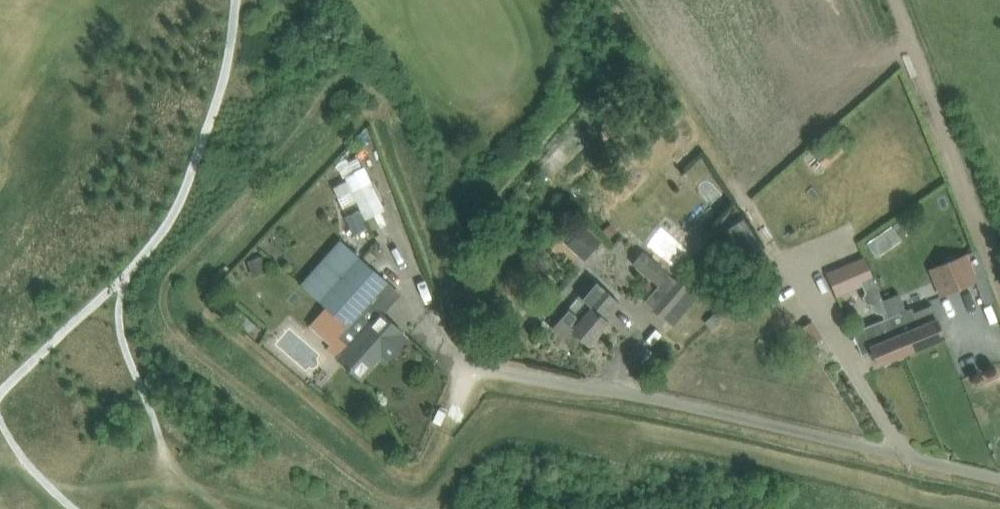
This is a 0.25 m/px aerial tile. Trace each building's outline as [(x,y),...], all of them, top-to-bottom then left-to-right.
[(833,170),(852,156),(848,150),(829,164),(833,170)] [(680,182),(690,197),(703,188),(719,211),(731,203),(714,179),(721,174),(711,160),(680,182)] [(347,179),(333,185),(338,194),(342,192),(350,188),(359,206),(361,210),(359,211),(359,209),(345,217),(354,234),(367,227),(363,219),(385,209),(364,166),(345,176),(347,179)] [(610,223),(603,230),(608,237),(616,230),(610,223)] [(749,257),(766,247),(751,223),(734,233),(749,257)] [(585,225),(568,242),(583,256),(599,238),(585,225)] [(867,241),(877,255),(900,239),(891,225),(867,241)] [(661,226),(646,244),(674,268),(690,250),(661,226)] [(300,284),(347,325),(348,326),(368,303),(388,281),(340,239),(300,284)] [(644,249),(632,263),(658,284),(670,270),(644,249)] [(931,269),(933,276),(941,295),(977,280),(969,262),(966,255),(931,269)] [(883,313),(885,318),(853,331),(855,336),(862,355),(872,350),(878,364),(907,352),(883,299),(864,256),(827,272),(837,293),(863,283),(866,290),(863,296),(865,301),(871,303),(874,311),(883,313)] [(261,258),(249,262),(254,275),(266,271),(261,258)] [(575,283),(585,269),(576,263),(566,276),(575,283)] [(698,294),(681,280),(656,308),(673,323),(698,294)] [(619,301),(603,287),(597,281),(583,296),(579,293),(568,308),(552,326),(565,337),(571,330),(589,345),(609,321),(605,317),(619,301)] [(899,293),(883,299),(907,352),(944,337),(937,318),(931,305),(914,311),(912,307),(906,309),(899,293)] [(225,296),(218,304),(234,318),(241,310),(225,296)] [(338,358),(346,364),(361,378),(387,348),(393,353),(407,338),(401,333),(402,331),(379,311),(378,313),(368,303),(348,326),(347,325),(337,335),(349,346),(338,358)] [(715,313),(706,322),(712,329),(722,320),(715,313)] [(673,340),(680,331),(663,318),(656,327),(673,340)] [(820,326),(807,332),(816,350),(829,344),(820,326)]
